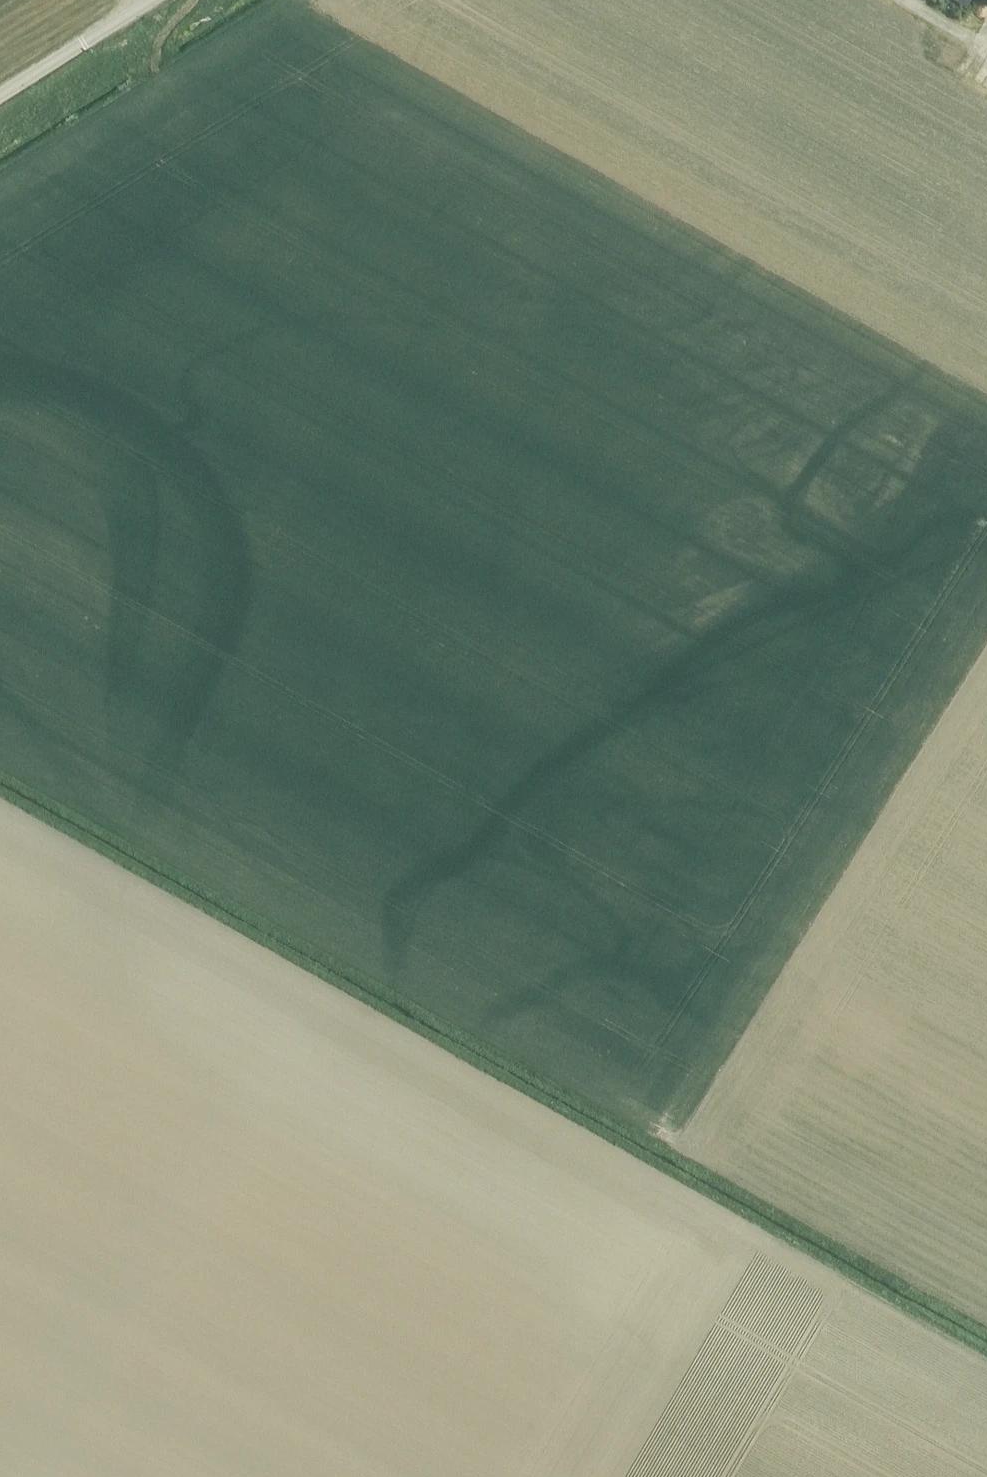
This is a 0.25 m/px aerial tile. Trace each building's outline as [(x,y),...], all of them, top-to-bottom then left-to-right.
[(965,11),(972,0),(947,0),(965,11)]
